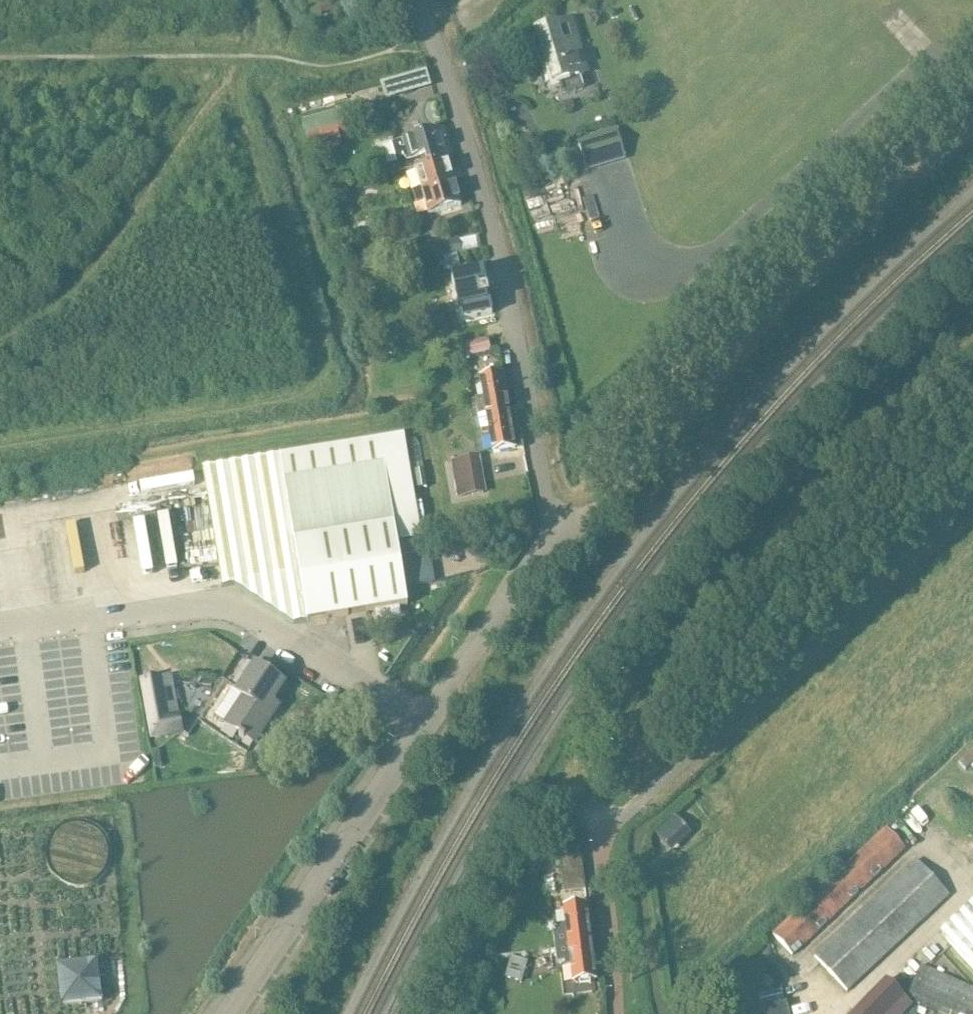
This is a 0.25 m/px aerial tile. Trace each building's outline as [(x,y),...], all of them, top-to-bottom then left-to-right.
[(559,83),(563,95),(583,89),(579,77),(584,75),(573,41),(562,44),(556,25),(535,32),(551,85),(559,83)] [(308,143),(346,133),(340,111),(302,122),(308,143)] [(615,130),(575,142),(585,174),(625,162),(615,130)] [(445,163),(438,135),(409,143),(392,148),(396,165),(414,160),(414,162),(425,159),(426,168),(445,163)] [(445,163),(426,168),(425,159),(414,162),(414,160),(396,165),(399,177),(415,173),(419,191),(412,193),(414,199),(452,188),(445,163)] [(458,210),(452,188),(414,199),(416,205),(422,203),(427,219),(458,210)] [(427,246),(429,260),(461,254),(459,240),(427,246)] [(491,318),(481,277),(450,284),(460,325),(491,318)] [(488,355),(485,343),(455,349),(460,369),(466,367),(465,360),(488,355)] [(508,415),(501,379),(480,383),(483,398),(475,400),(476,409),(479,421),(508,415)] [(516,453),(508,415),(479,421),(481,435),(491,433),(496,457),(516,453)] [(279,456),(203,469),(222,588),(235,586),(293,625),(306,622),(307,623),(407,607),(397,544),(421,540),(412,487),(410,471),(404,436),(279,456)] [(479,457),(449,462),(456,500),(486,495),(479,457)] [(423,469),(410,471),(412,487),(425,485),(423,469)] [(206,566),(204,554),(78,575),(79,587),(206,566)] [(283,686),(254,666),(236,694),(242,698),(225,725),(254,744),(278,708),(271,703),(283,686)] [(159,678),(139,681),(150,740),(182,735),(178,715),(166,717),(159,678)] [(685,831),(674,819),(656,836),(667,848),(685,831)] [(108,860),(108,853),(108,847),(106,842),(104,837),(100,832),(95,828),(90,826),(85,824),(79,823),(72,824),(67,826),(62,828),(57,832),(53,837),(51,842),(49,847),(48,853),(49,860),(50,864),(53,869),(56,873),(60,877),(66,880),(70,882),(76,883),(83,883),(89,881),(94,879),(98,876),(102,871),(105,866),(108,860)] [(905,849),(886,828),(772,936),(792,956),(905,849)] [(563,890),(584,888),(580,848),(558,850),(563,890)] [(949,896),(916,860),(813,956),(846,992),(949,896)] [(939,933),(972,969),(972,902),(939,933)] [(566,932),(552,933),(554,950),(568,948),(591,945),(586,907),(564,910),(566,932)] [(568,948),(554,950),(556,963),(570,961),(573,984),(595,981),(591,945),(568,948)] [(101,1003),(96,963),(56,968),(61,1008),(101,1003)] [(920,966),(906,998),(943,1013),(972,1013),(972,990),(920,966)] [(773,977),(764,979),(767,988),(775,985),(773,977)] [(849,1013),(887,1013),(903,998),(884,979),(849,1013)] [(781,989),(757,994),(760,1007),(784,1001),(781,989)] [(786,1003),(762,1009),(763,1013),(788,1013),(786,1003)]
